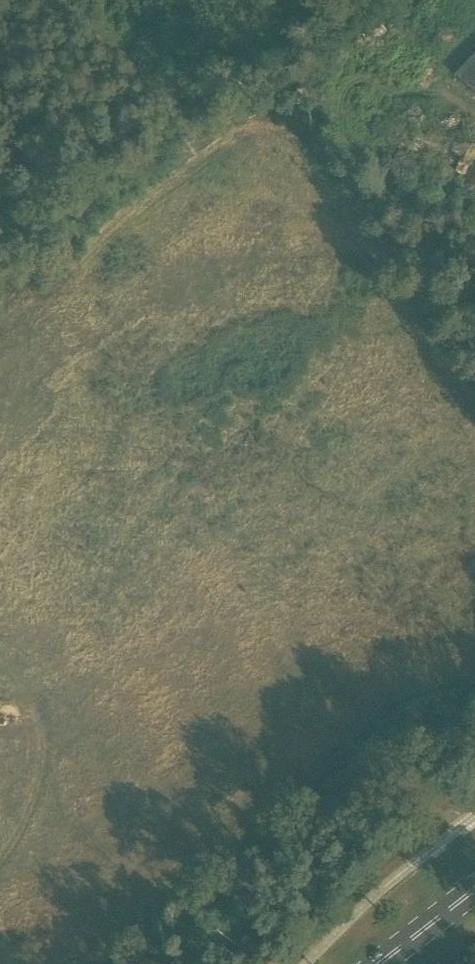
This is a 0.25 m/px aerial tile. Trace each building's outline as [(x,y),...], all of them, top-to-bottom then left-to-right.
[(455,77),(474,95),(474,56),(455,77)]
